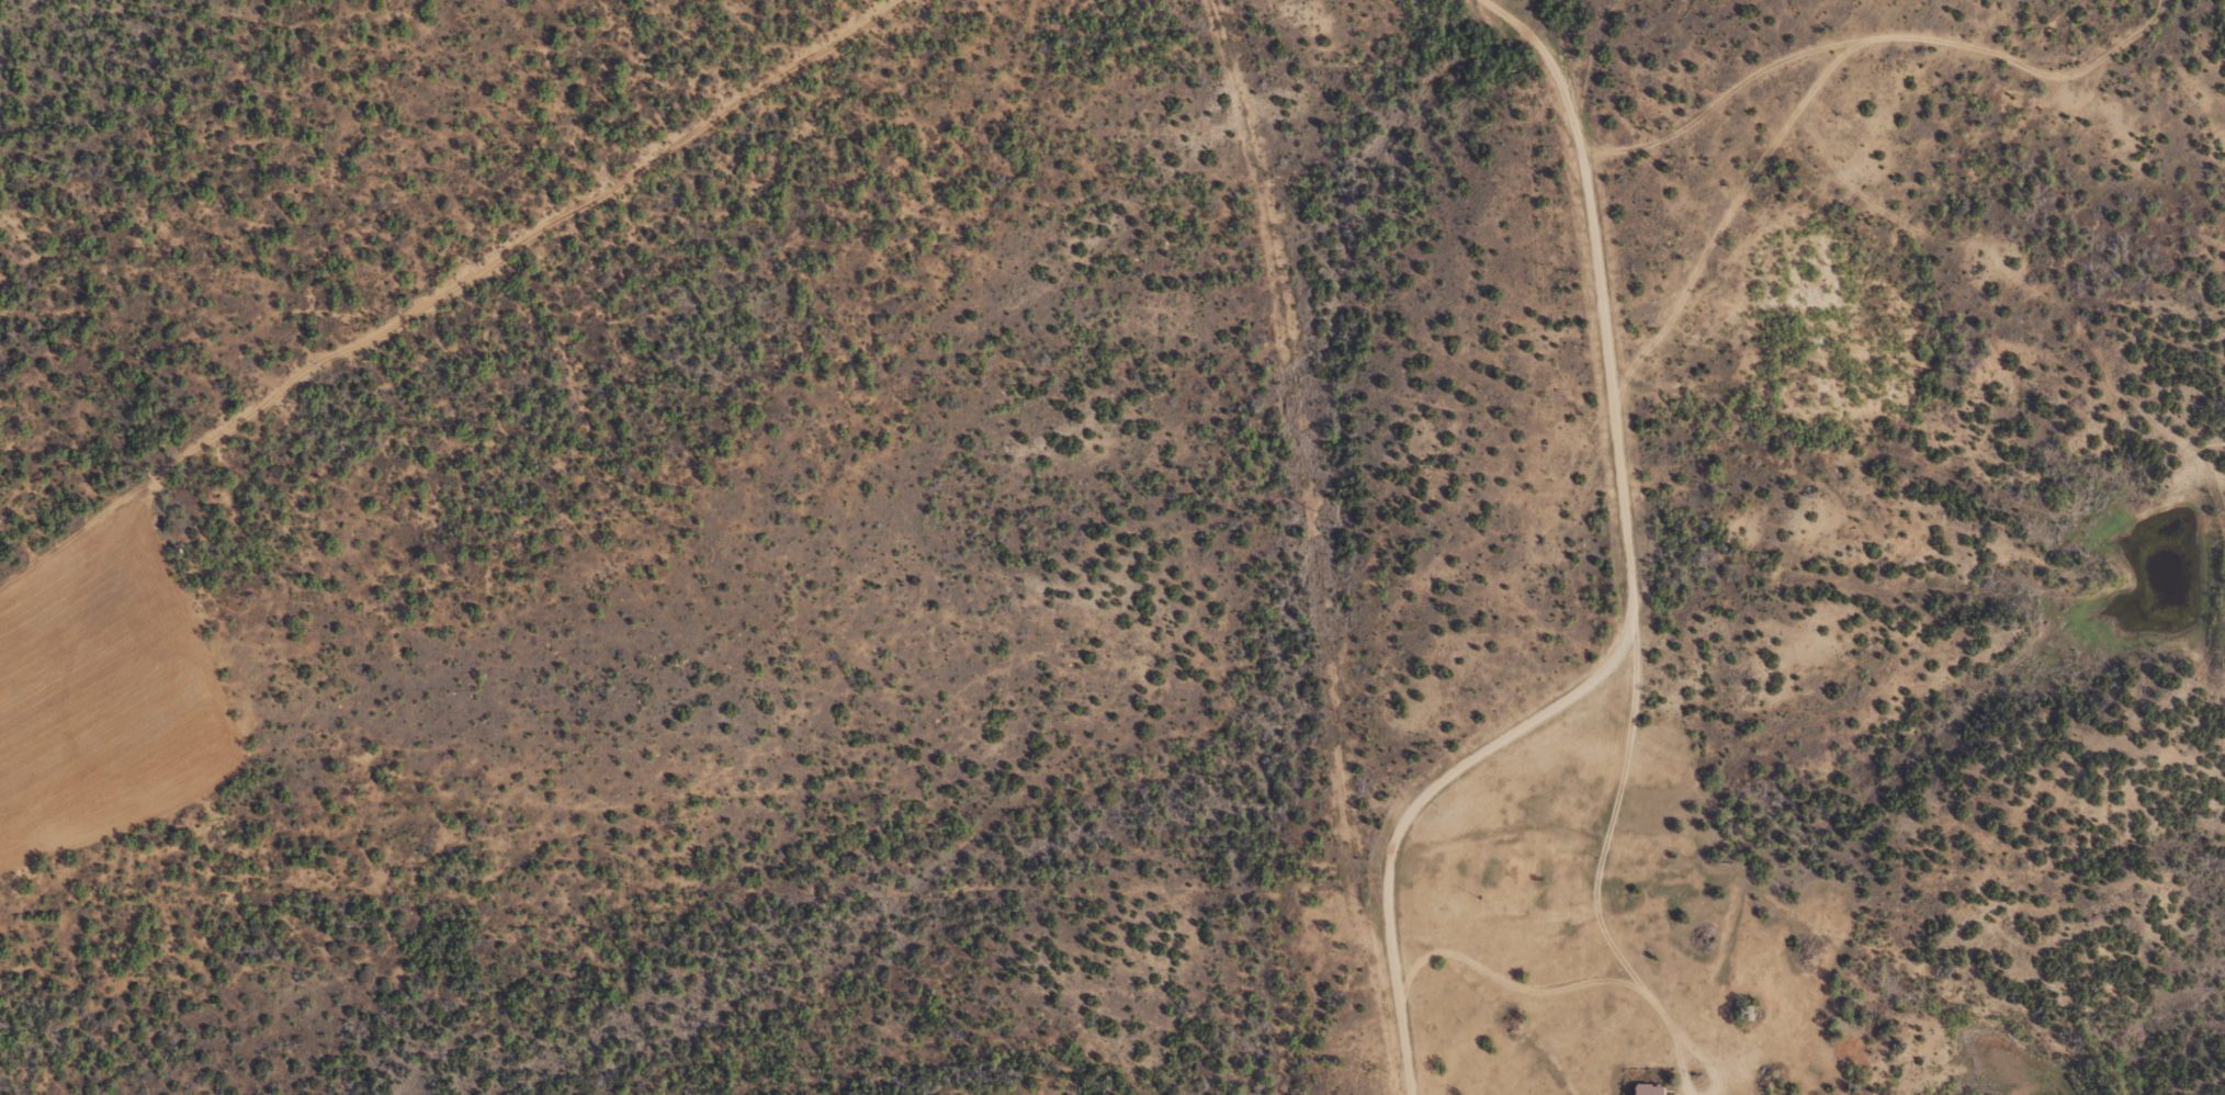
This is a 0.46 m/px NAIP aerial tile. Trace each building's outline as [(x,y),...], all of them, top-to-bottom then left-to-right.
[(1755,1019),(1756,1005),(1743,1004),(1743,1019),(1755,1019)] [(1666,1085),(1637,1085),(1637,1094),(1666,1094),(1666,1085)]
